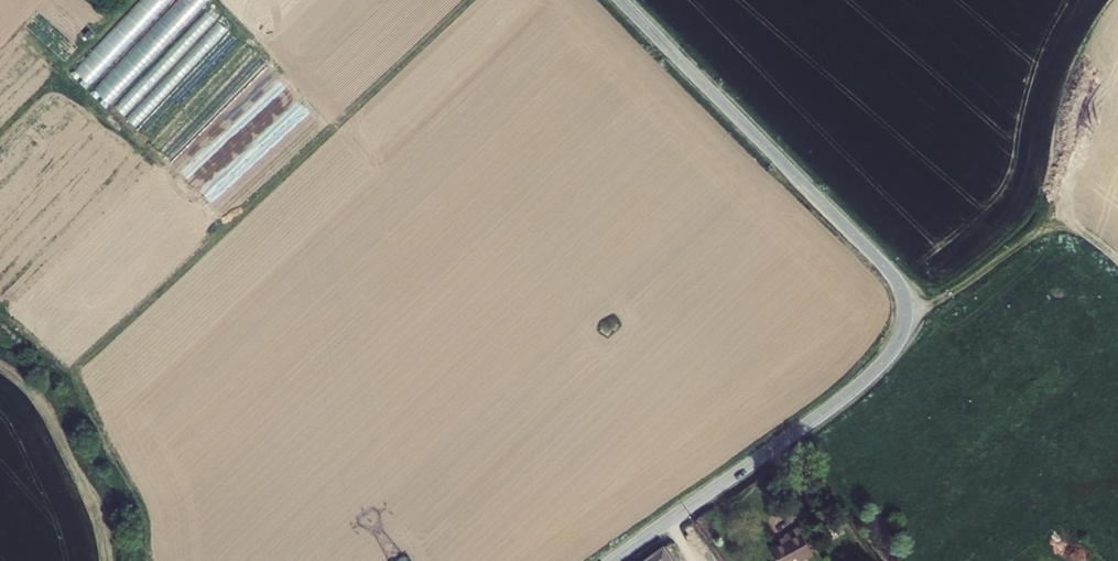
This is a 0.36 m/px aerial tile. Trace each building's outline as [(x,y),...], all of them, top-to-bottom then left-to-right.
[(205,13),(201,26),(205,27),(208,20),(214,22),(216,17),(205,13)] [(221,23),(210,36),(214,39),(220,32),(223,35),(228,30),(221,23)] [(833,515),(826,519),(835,534),(842,530),(833,515)] [(798,558),(811,551),(796,524),(782,532),(784,537),(768,546),(777,560),(799,560),(798,558)] [(669,547),(648,560),(679,560),(669,547)]
